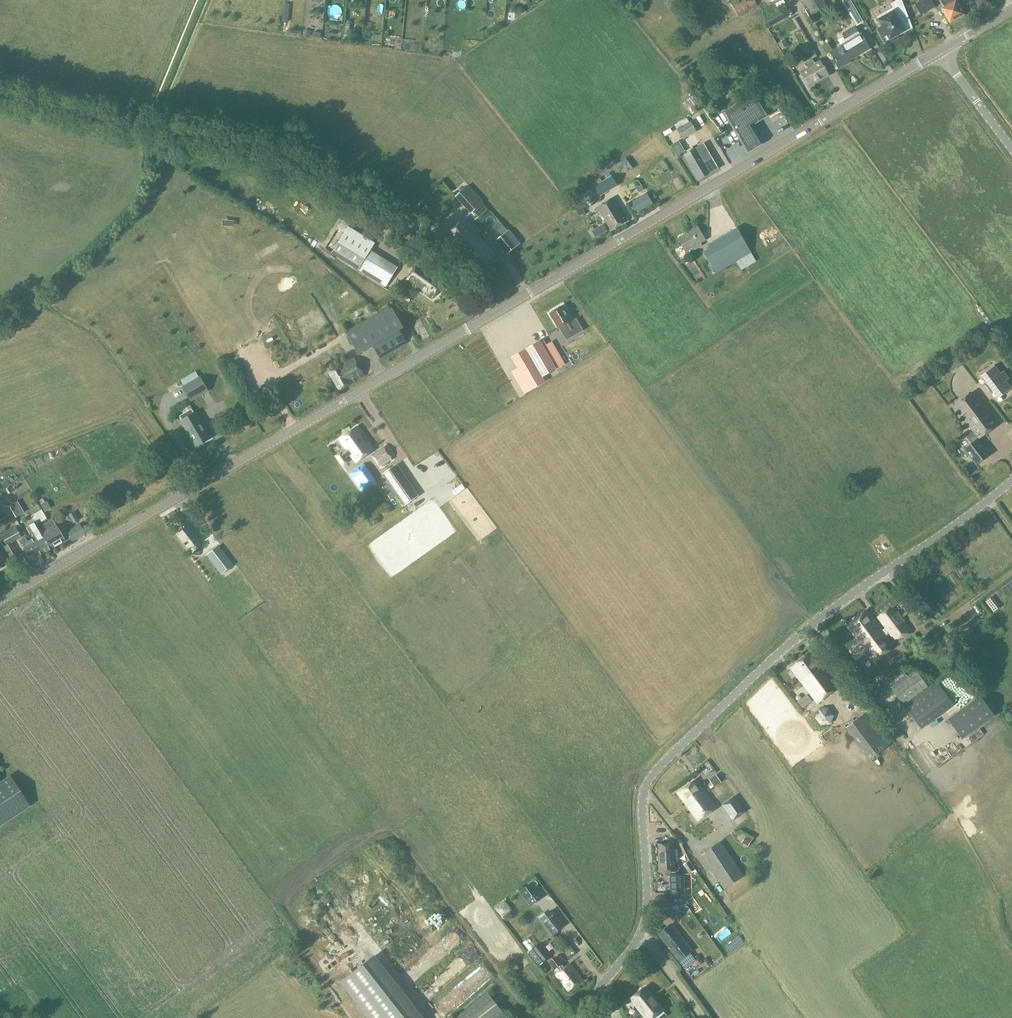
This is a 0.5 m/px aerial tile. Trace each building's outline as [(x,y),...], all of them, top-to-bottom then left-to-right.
[(758,6),(754,0),(738,0),(731,4),(739,17),(758,6)] [(823,0),(803,0),(809,9),(803,12),(807,19),(812,16),(813,17),(828,9),(823,0)] [(857,26),(864,22),(851,0),(844,0),(842,1),(857,26)] [(877,17),(882,26),(877,29),(886,44),(897,38),(896,36),(904,31),(897,19),(907,14),(901,0),(898,0),(891,4),(893,8),(877,17)] [(915,5),(921,15),(935,7),(931,0),(924,0),(915,5)] [(955,1),(955,0),(941,0),(939,1),(943,8),(942,9),(950,23),(964,15),(956,1),(955,1)] [(768,29),(793,15),(790,9),(786,11),(784,7),(782,8),(784,13),(765,23),(768,29)] [(842,34),(847,42),(832,51),(842,68),(850,62),(850,61),(870,49),(861,34),(860,35),(855,26),(842,34)] [(778,42),(781,48),(787,44),(784,39),(778,42)] [(804,64),(808,70),(802,74),(808,85),(827,74),(821,63),(816,66),(813,59),(804,64)] [(695,94),(684,98),(689,111),(700,106),(695,94)] [(727,111),(750,150),(762,143),(751,125),(769,115),(757,94),(727,111)] [(683,140),(697,132),(691,122),(690,123),(687,118),(675,125),(683,140)] [(681,139),(672,144),(676,150),(685,145),(681,139)] [(704,144),(684,156),(698,180),(718,169),(704,144)] [(669,163),(674,160),(667,147),(657,152),(664,166),(655,171),(666,190),(679,182),(669,163)] [(626,158),(609,169),(612,173),(614,171),(616,174),(625,168),(628,173),(633,169),(626,158)] [(600,197),(618,186),(612,176),(610,173),(605,176),(607,179),(602,182),(600,178),(593,182),(595,186),(594,187),(600,197)] [(467,185),(460,192),(470,204),(478,197),(467,185)] [(647,194),(630,203),(637,214),(653,204),(647,194)] [(611,231),(627,222),(613,198),(597,207),(611,231)] [(465,219),(445,235),(460,253),(479,237),(465,219)] [(604,225),(598,228),(593,232),(597,238),(608,232),(604,225)] [(332,254),(386,287),(398,267),(371,251),(376,243),(348,226),(332,254)] [(705,240),(698,227),(678,239),(686,251),(705,240)] [(737,228),(707,245),(709,248),(703,252),(716,274),(752,253),(737,228)] [(509,230),(499,239),(510,252),(520,244),(509,230)] [(494,255),(479,237),(460,253),(475,271),(494,255)] [(448,282),(420,262),(405,281),(432,299),(448,282)] [(374,347),(380,359),(408,343),(401,331),(404,329),(391,305),(364,320),(362,317),(354,321),(356,326),(345,332),(358,356),(374,347)] [(583,331),(576,318),(573,320),(569,313),(567,314),(563,306),(550,314),(559,329),(565,325),(572,337),(583,331)] [(541,341),(512,358),(519,370),(514,374),(525,394),(545,382),(543,378),(558,370),(541,341)] [(353,357),(329,372),(340,391),(365,376),(353,357)] [(981,376),(984,380),(987,384),(985,386),(985,385),(985,386),(984,386),(985,386),(985,387),(986,387),(987,388),(987,389),(988,389),(988,390),(989,390),(989,391),(989,392),(990,393),(991,393),(990,392),(992,391),(995,395),(998,399),(1007,392),(1011,388),(1009,385),(1006,381),(1009,379),(1006,375),(1003,371),(1001,373),(998,369),(995,366),(990,369),(981,376)] [(251,379),(252,368),(243,368),(243,379),(251,379)] [(191,402),(209,391),(201,377),(199,378),(196,372),(181,380),(184,386),(182,387),(191,402)] [(936,386),(944,395),(951,389),(944,380),(936,386)] [(972,392),(953,406),(973,432),(966,437),(971,444),(965,449),(967,451),(968,450),(971,454),(970,455),(977,464),(988,456),(987,454),(991,451),(980,438),(997,425),(985,409),(972,392)] [(192,409),(180,416),(183,421),(182,421),(197,447),(211,439),(196,413),(195,414),(192,409)] [(347,457),(350,454),(356,463),(373,450),(357,427),(340,440),(346,449),(336,456),(343,466),(350,461),(347,457)] [(379,467),(393,458),(385,446),(371,455),(379,467)] [(377,483),(364,463),(349,473),(362,493),(377,483)] [(419,495),(398,464),(382,475),(405,505),(419,495)] [(46,501),(41,505),(44,511),(50,508),(46,501)] [(24,513),(20,507),(12,512),(16,518),(24,513)] [(41,534),(42,533),(37,524),(46,518),(41,510),(31,515),(35,522),(26,528),(32,539),(33,538),(42,553),(49,549),(41,534)] [(79,524),(61,535),(59,532),(61,531),(58,525),(56,527),(52,519),(42,525),(45,531),(42,533),(41,534),(49,549),(64,541),(65,542),(70,539),(72,542),(85,534),(79,524)] [(201,540),(189,525),(177,534),(189,550),(201,540)] [(4,547),(12,560),(19,556),(12,543),(22,537),(16,528),(1,537),(6,546),(4,547)] [(33,538),(32,539),(28,541),(25,537),(19,541),(21,546),(30,560),(42,553),(33,538)] [(206,556),(221,575),(235,564),(219,545),(206,556)] [(993,596),(986,602),(993,612),(1001,607),(993,596)] [(885,628),(882,631),(867,611),(847,626),(856,638),(847,646),(857,659),(867,652),(875,662),(895,647),(887,636),(889,634),(894,640),(905,638),(913,632),(893,605),(877,618),(885,628)] [(918,614),(924,621),(929,617),(924,610),(918,614)] [(791,667),(818,703),(838,688),(811,652),(791,667)] [(901,669),(886,680),(892,688),(904,705),(928,687),(916,670),(907,677),(901,669)] [(950,696),(959,692),(962,697),(965,696),(954,673),(942,679),(950,696)] [(922,729),(954,705),(937,682),(904,706),(922,729)] [(980,696),(947,719),(962,739),(965,737),(970,744),(984,735),(979,728),(995,716),(980,696)] [(829,707),(819,709),(815,718),(822,726),(831,725),(835,715),(829,707)] [(846,728),(870,760),(891,744),(868,712),(846,728)] [(824,743),(834,732),(830,729),(820,739),(824,743)] [(30,806),(9,775),(0,781),(0,825),(30,806)] [(716,786),(721,782),(716,775),(711,779),(716,786)] [(695,780),(678,793),(699,821),(716,808),(695,780)] [(722,805),(733,821),(746,812),(735,796),(722,805)] [(752,839),(746,836),(743,843),(748,846),(752,839)] [(744,876),(721,842),(701,855),(724,889),(744,876)] [(678,849),(674,849),(674,843),(658,844),(659,863),(675,861),(674,858),(678,858),(678,849)] [(675,871),(675,861),(659,863),(660,873),(666,873),(666,876),(670,876),(672,897),(685,896),(684,874),(679,874),(679,871),(675,871)] [(684,865),(689,874),(695,870),(689,861),(684,865)] [(529,888),(536,897),(544,891),(537,882),(529,888)] [(728,916),(719,903),(714,906),(723,919),(728,916)] [(541,919),(553,935),(564,927),(552,911),(541,919)] [(694,952),(671,923),(657,934),(679,964),(681,962),(694,952)] [(702,944),(706,950),(735,929),(731,923),(702,944)] [(552,948),(558,946),(555,939),(550,942),(552,948)] [(527,951),(539,966),(547,960),(535,945),(527,951)] [(374,956),(342,981),(372,1017),(422,1017),(374,956)] [(558,969),(561,971),(556,975),(569,991),(582,980),(570,964),(565,968),(562,964),(563,964),(557,956),(549,962),(555,971),(558,969)] [(516,964),(509,969),(513,975),(520,970),(516,964)] [(463,982),(471,992),(491,975),(483,966),(463,982)] [(645,988),(631,1000),(646,1017),(654,1017),(663,1011),(645,988)] [(506,1016),(488,993),(455,1017),(503,1017),(506,1016)]
